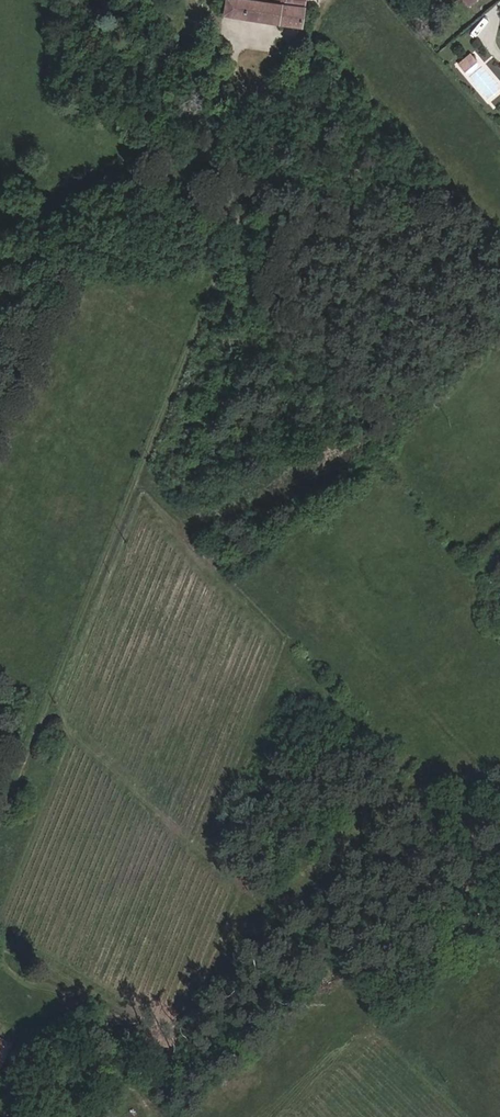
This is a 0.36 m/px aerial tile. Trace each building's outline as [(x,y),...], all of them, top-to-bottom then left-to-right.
[(300,27),(304,0),(226,0),(224,15),(300,27)] [(469,56),(459,65),(465,71),(475,62),(469,56)] [(11,1046),(0,1040),(0,1066),(11,1046)]
